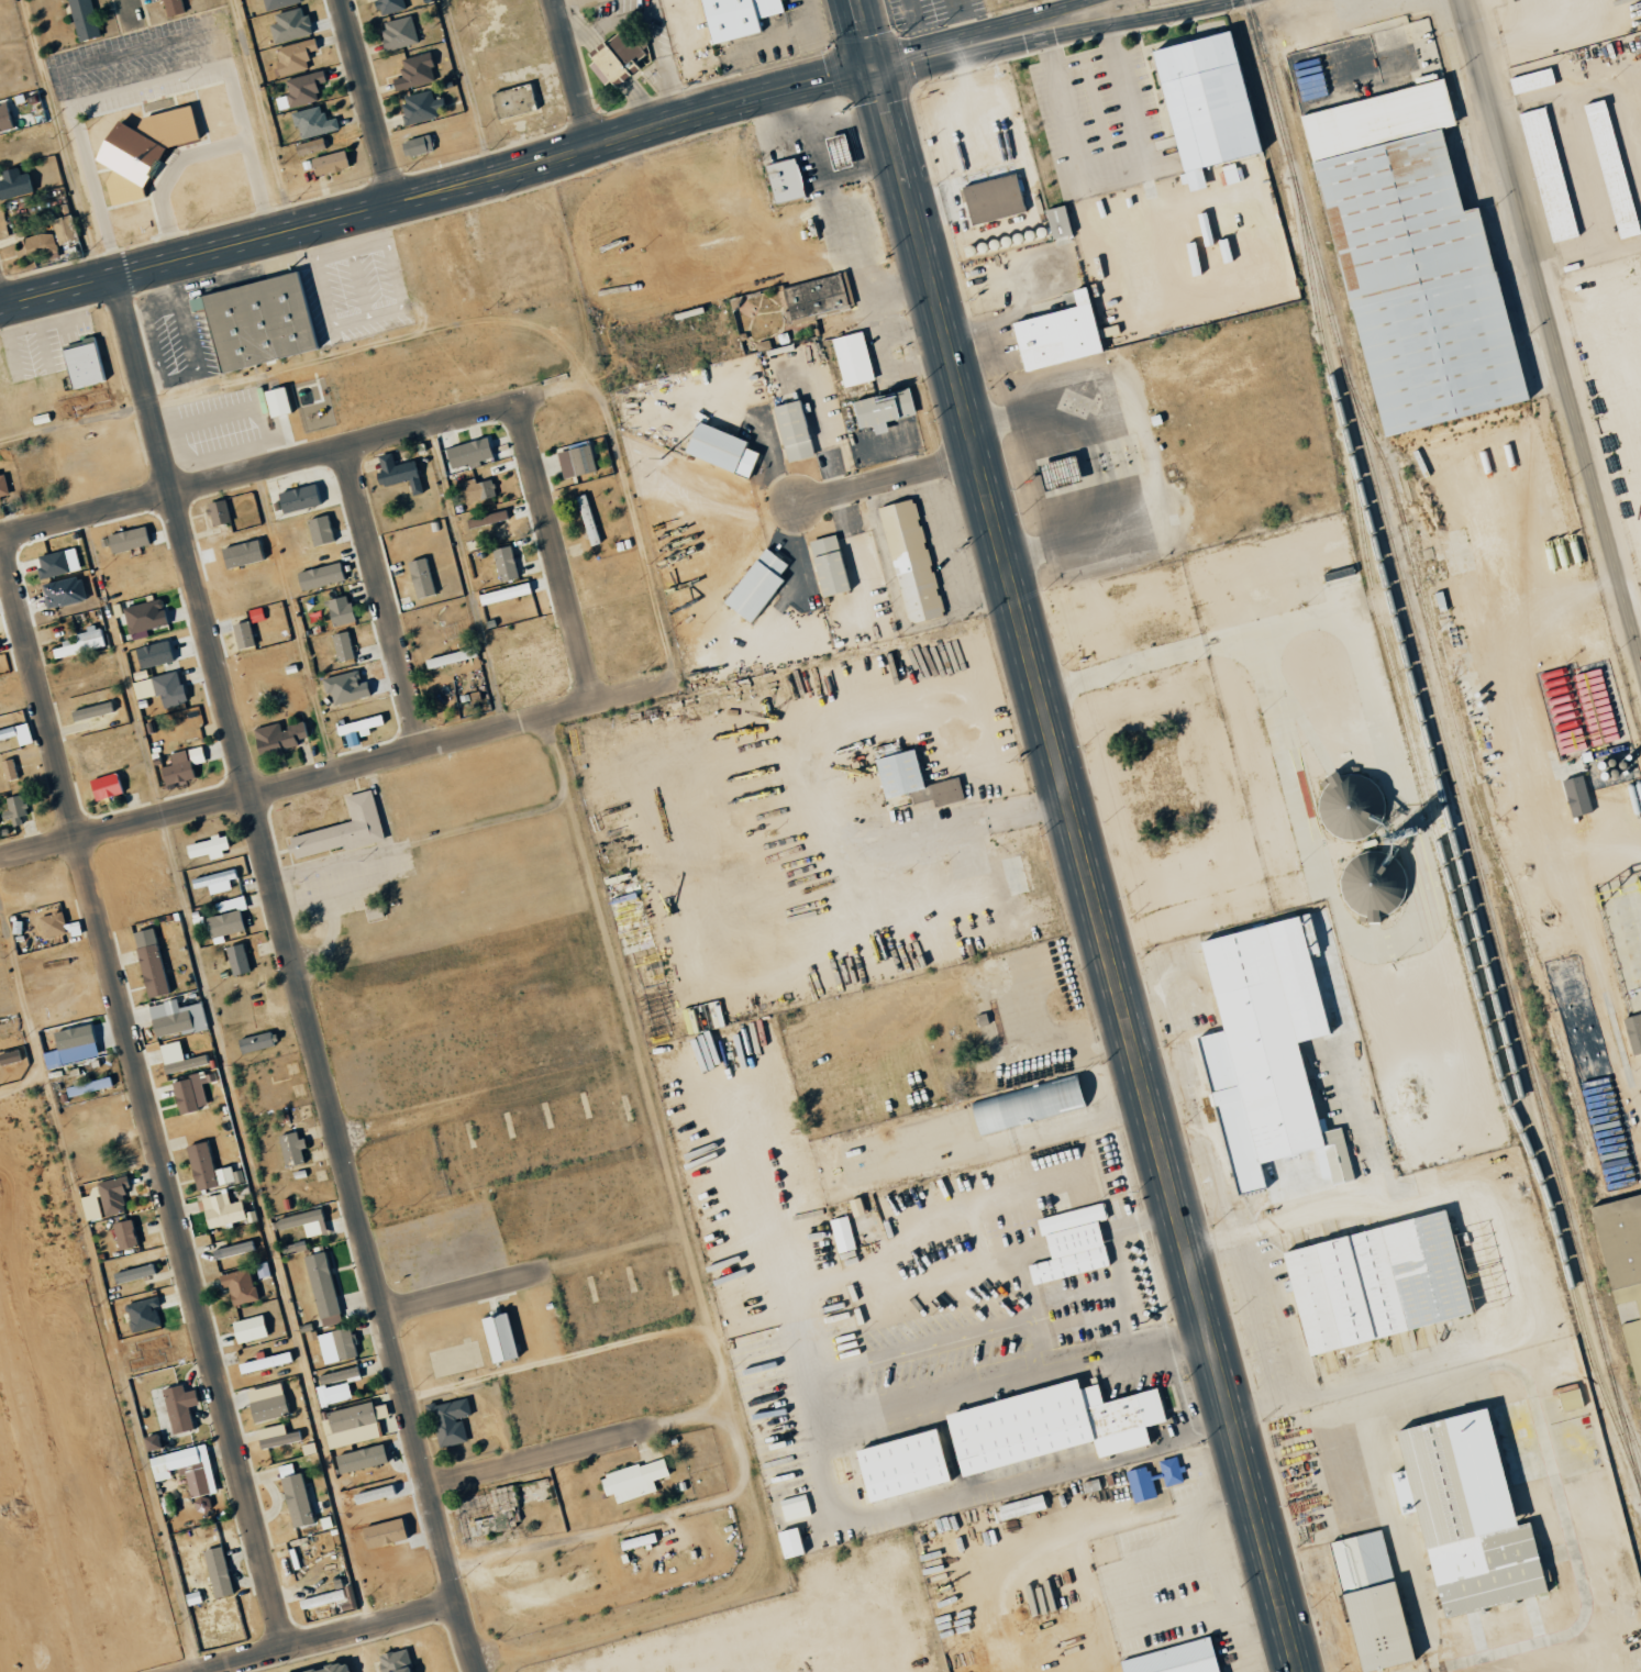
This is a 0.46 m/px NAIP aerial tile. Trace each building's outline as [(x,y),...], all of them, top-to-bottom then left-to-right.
[(79,40),(69,0),(91,0),(100,34),(79,40)] [(168,13),(164,0),(185,0),(187,8),(168,13)] [(298,0),(261,0),(264,12),(299,3),(298,0)] [(378,13),(375,0),(409,0),(410,4),(378,13)] [(708,45),(757,34),(754,19),(781,13),(778,0),(698,0),(708,45)] [(267,25),(271,44),(310,35),(303,7),(272,14),(274,24),(267,25)] [(419,37),(387,48),(379,23),(410,12),(419,37)] [(589,67),(605,87),(610,82),(614,88),(651,60),(645,37),(631,22),(607,42),(600,41),(587,53),(591,60),(589,67)] [(1256,152),(1228,31),(1150,49),(1183,192),(1204,187),(1199,165),(1256,152)] [(276,45),(314,34),(319,49),(301,55),(303,64),(282,70),(276,45)] [(434,77),(396,89),(388,62),(426,49),(434,77)] [(322,67),(326,85),(309,88),(311,98),(293,103),(286,77),(322,67)] [(1507,76),(1510,93),(1552,86),(1549,69),(1507,76)] [(1373,436),(1521,403),(1478,206),(1457,211),(1438,128),(1452,125),(1442,81),(1302,111),(1373,436)] [(538,110),(531,83),(491,94),(498,121),(538,110)] [(404,123),(398,97),(432,88),(440,113),(404,123)] [(1583,104),(1615,240),(1636,235),(1604,99),(1583,104)] [(12,125),(0,128),(0,102),(5,100),(12,125)] [(112,203),(104,180),(112,167),(97,158),(102,139),(118,119),(135,128),(143,115),(190,103),(199,136),(165,145),(144,184),(146,195),(112,203)] [(302,137),(295,110),(319,103),(322,118),(333,114),(336,128),(302,137)] [(1545,107),(1518,112),(1547,243),(1574,237),(1545,107)] [(830,170),(850,165),(842,133),(822,138),(830,170)] [(431,150),(427,135),(398,143),(403,158),(431,150)] [(326,149),(324,139),(295,144),(297,154),(326,149)] [(348,165),(318,175),(312,158),(343,147),(348,165)] [(763,165),(773,204),(803,196),(793,157),(763,165)] [(32,189),(0,198),(0,169),(24,162),(32,189)] [(960,186),(968,224),(1023,213),(1015,174),(960,186)] [(1051,239),(1070,234),(1062,205),(1042,210),(1051,239)] [(77,236),(20,252),(13,226),(70,211),(77,236)] [(25,235),(26,258),(56,257),(55,234),(25,235)] [(314,345),(219,369),(200,292),(295,268),(314,345)] [(788,320),(845,307),(838,274),(780,288),(788,320)] [(1021,371),(1099,352),(1083,288),(1061,293),(1065,309),(1009,322),(1021,371)] [(872,380),(860,331),(830,339),(842,388),(872,380)] [(108,377),(73,386),(62,343),(98,334),(108,377)] [(263,389),(282,385),(289,409),(286,410),(293,441),(286,443),(278,412),(276,412),(269,414),(263,389)] [(856,429),(870,426),(872,435),(885,432),(883,421),(913,415),(907,389),(850,402),(856,429)] [(771,406),(783,463),(811,457),(799,400),(771,406)] [(746,477),(755,452),(744,448),(747,441),(693,421),(681,454),(746,477)] [(465,464),(458,443),(486,435),(492,456),(465,464)] [(556,452),(561,479),(595,472),(589,445),(556,452)] [(384,483),(380,466),(413,458),(418,475),(384,483)] [(431,482),(423,458),(413,461),(420,485),(431,482)] [(2,472),(0,473),(0,499),(9,496),(2,472)] [(282,511),(277,490),(315,480),(321,501),(282,511)] [(494,497),(490,481),(460,488),(463,504),(494,497)] [(576,496),(586,546),(596,544),(586,494),(576,496)] [(207,501),(225,496),(231,519),(213,523),(207,501)] [(877,507),(905,625),(941,616),(913,498),(877,507)] [(465,520),(467,530),(508,519),(505,509),(465,520)] [(314,543),(308,517),(329,511),(335,538),(314,543)] [(109,532),(144,523),(148,540),(113,550),(109,532)] [(806,542),(820,598),(846,591),(832,535),(806,542)] [(219,547),(223,568),(266,559),(262,538),(219,547)] [(515,578),(510,546),(491,549),(497,582),(515,578)] [(34,557),(40,579),(79,570),(73,547),(34,557)] [(786,564),(759,547),(722,605),(752,624),(781,578),(778,577),(786,564)] [(436,593),(425,557),(405,563),(415,599),(436,593)] [(343,583),(340,564),(296,570),(298,589),(343,583)] [(476,596),(479,606),(529,593),(526,582),(476,596)] [(352,622),(348,596),(326,599),(330,625),(352,622)] [(127,634),(166,626),(160,598),(121,606),(127,634)] [(236,649),(252,646),(247,621),(231,624),(236,649)] [(103,647),(99,627),(70,633),(72,642),(50,647),(52,658),(103,647)] [(353,659),(348,631),(331,634),(336,662),(353,659)] [(132,648),(138,670),(173,660),(168,639),(132,648)] [(475,656),(472,647),(423,660),(425,670),(475,656)] [(131,681),(135,700),(158,695),(161,708),(184,704),(177,672),(131,681)] [(68,712),(71,722),(111,712),(109,701),(68,712)] [(335,733),(381,728),(380,718),(334,724),(335,733)] [(308,744),(302,721),(285,726),(284,721),(250,729),(257,757),(308,744)] [(14,736),(17,746),(30,743),(25,723),(0,729),(0,740),(14,736)] [(194,778),(191,766),(204,762),(199,746),(168,755),(171,764),(158,768),(163,786),(194,778)] [(881,799),(909,793),(911,805),(931,800),(932,806),(962,800),(957,778),(920,786),(912,750),(872,758),(881,799)] [(12,758),(0,762),(0,768),(4,782),(17,778),(12,758)] [(93,802),(121,793),(115,772),(87,781),(93,802)] [(1591,812),(1581,775),(1560,781),(1570,818),(1591,812)] [(1378,777),(1319,776),(1317,835),(1376,837),(1378,777)] [(381,840),(370,789),(343,796),(349,822),(287,836),(291,858),(342,846),(343,849),(381,840)] [(9,818),(10,826),(20,825),(19,816),(25,815),(23,795),(0,798),(0,817),(0,819),(9,818)] [(183,844),(186,859),(206,853),(207,857),(228,852),(224,834),(183,844)] [(1035,888),(1023,853),(1000,860),(1012,896),(1035,888)] [(235,881),(234,871),(189,875),(190,886),(235,881)] [(382,917),(379,904),(364,907),(367,920),(382,917)] [(209,938),(244,929),(238,909),(204,918),(209,938)] [(40,937),(68,934),(67,925),(63,925),(61,911),(38,914),(40,937)] [(1197,940),(1218,1032),(1196,1037),(1231,1196),(1262,1189),(1256,1163),(1312,1151),(1319,1179),(1328,1177),(1330,1185),(1352,1181),(1340,1127),(1324,1131),(1321,1119),(1312,1121),(1295,1042),(1324,1036),(1307,955),(1316,953),(1308,915),(1197,940)] [(130,933),(147,998),(170,992),(152,927),(130,933)] [(231,976),(249,971),(242,943),(224,947),(231,976)] [(206,1027),(201,1003),(177,1008),(175,1000),(147,1006),(154,1038),(206,1027)] [(1629,1056),(1640,1053),(1640,1017),(1640,1014),(1622,1018),(1629,1056)] [(51,1031),(55,1050),(95,1042),(91,1024),(51,1031)] [(240,1054),(275,1044),(271,1030),(236,1040),(240,1054)] [(160,1045),(165,1073),(207,1064),(205,1055),(182,1059),(179,1041),(160,1045)] [(111,1086),(108,1076),(64,1088),(67,1098),(111,1086)] [(1081,1107),(1073,1076),(966,1103),(974,1135),(1081,1107)] [(176,1112),(205,1109),(201,1077),(172,1080),(176,1112)] [(298,1148),(304,1147),(300,1130),(284,1134),(292,1166),(302,1163),(298,1148)] [(185,1145),(193,1190),(233,1183),(230,1166),(212,1169),(207,1142),(185,1145)] [(129,1187),(126,1174),(95,1182),(104,1217),(126,1211),(121,1189),(129,1187)] [(244,1220),(239,1200),(228,1203),(226,1192),(199,1198),(207,1229),(244,1220)] [(79,1197),(85,1222),(101,1219),(96,1193),(79,1197)] [(1629,1386),(1640,1383),(1640,1193),(1588,1205),(1629,1386)] [(1037,1218),(1047,1261),(1026,1265),(1030,1285),(1106,1268),(1096,1222),(1104,1220),(1101,1204),(1037,1218)] [(325,1233),(319,1209),(271,1220),(273,1231),(302,1225),(305,1238),(325,1233)] [(1470,1315),(1447,1211),(1345,1234),(1355,1278),(1371,1275),(1384,1332),(1375,1334),(1376,1337),(1470,1315)] [(837,1254),(854,1250),(846,1217),(829,1221),(837,1254)] [(136,1246),(131,1219),(112,1223),(117,1250),(136,1246)] [(1279,1253),(1304,1357),(1369,1341),(1343,1238),(1279,1253)] [(211,1251),(214,1260),(254,1249),(252,1239),(211,1251)] [(302,1256),(317,1319),(340,1313),(324,1251),(302,1256)] [(154,1274),(151,1263),(111,1273),(114,1285),(154,1274)] [(256,1300),(248,1268),(217,1275),(220,1286),(226,1284),(231,1306),(256,1300)] [(161,1308),(158,1295),(124,1304),(131,1333),(160,1326),(156,1309),(161,1308)] [(479,1318),(489,1363),(514,1358),(504,1313),(479,1318)] [(266,1336),(260,1314),(229,1322),(235,1344),(266,1336)] [(331,1330),(336,1359),(354,1356),(349,1327),(331,1330)] [(236,1363),(238,1374),(290,1362),(288,1351),(236,1363)] [(318,1375),(320,1385),(314,1387),(319,1407),(340,1402),(337,1385),(325,1387),(325,1385),(358,1377),(356,1366),(318,1375)] [(956,1475),(1091,1444),(1094,1457),(1147,1445),(1142,1427),(1163,1422),(1156,1389),(1099,1402),(1095,1384),(1075,1389),(1073,1381),(941,1411),(956,1475)] [(279,1383),(245,1390),(252,1423),(286,1415),(279,1383)] [(1581,1407),(1575,1383),(1554,1389),(1561,1413),(1581,1407)] [(160,1389),(171,1434),(191,1430),(186,1408),(197,1405),(193,1389),(183,1392),(181,1384),(160,1389)] [(466,1441),(460,1417),(470,1415),(465,1397),(427,1406),(437,1449),(466,1441)] [(377,1438),(374,1419),(386,1417),(384,1404),(371,1407),(370,1403),(321,1412),(328,1448),(377,1438)] [(1437,1617),(1543,1594),(1527,1522),(1510,1526),(1484,1408),(1391,1429),(1403,1485),(1395,1487),(1396,1494),(1393,1494),(1396,1508),(1412,1505),(1437,1617)] [(285,1434),(282,1423),(255,1430),(260,1450),(298,1440),(296,1431),(285,1434)] [(862,1503),(946,1483),(933,1429),(849,1450),(862,1503)] [(143,1438),(145,1451),(159,1449),(156,1436),(143,1438)] [(333,1456),(338,1474),(385,1462),(380,1444),(333,1456)] [(152,1482),(169,1478),(168,1471),(182,1468),(188,1497),(213,1492),(204,1445),(147,1456),(152,1482)] [(598,1476),(603,1497),(612,1494),(614,1503),(655,1492),(651,1480),(667,1476),(662,1458),(598,1476)] [(1124,1472),(1133,1503),(1155,1497),(1146,1465),(1124,1472)] [(290,1528),(311,1523),(301,1473),(280,1478),(290,1528)] [(998,1521),(1044,1509),(1040,1494),(994,1507),(998,1521)] [(808,1516),(805,1495),(779,1499),(782,1520),(808,1516)] [(781,1559),(802,1554),(795,1527),(774,1533),(781,1559)] [(1380,1530),(1327,1542),(1338,1595),(1339,1594),(1355,1671),(1359,1671),(1409,1661),(1380,1530)] [(654,1542),(652,1532),(617,1541),(620,1551),(654,1542)] [(210,1597),(229,1595),(223,1547),(204,1549),(210,1597)] [(1120,1671),(1215,1671),(1208,1638),(1117,1658),(1120,1671)] [(406,1648),(378,1654),(382,1671),(411,1671),(406,1648)] [(344,1664),(306,1671),(346,1671),(344,1664)]
